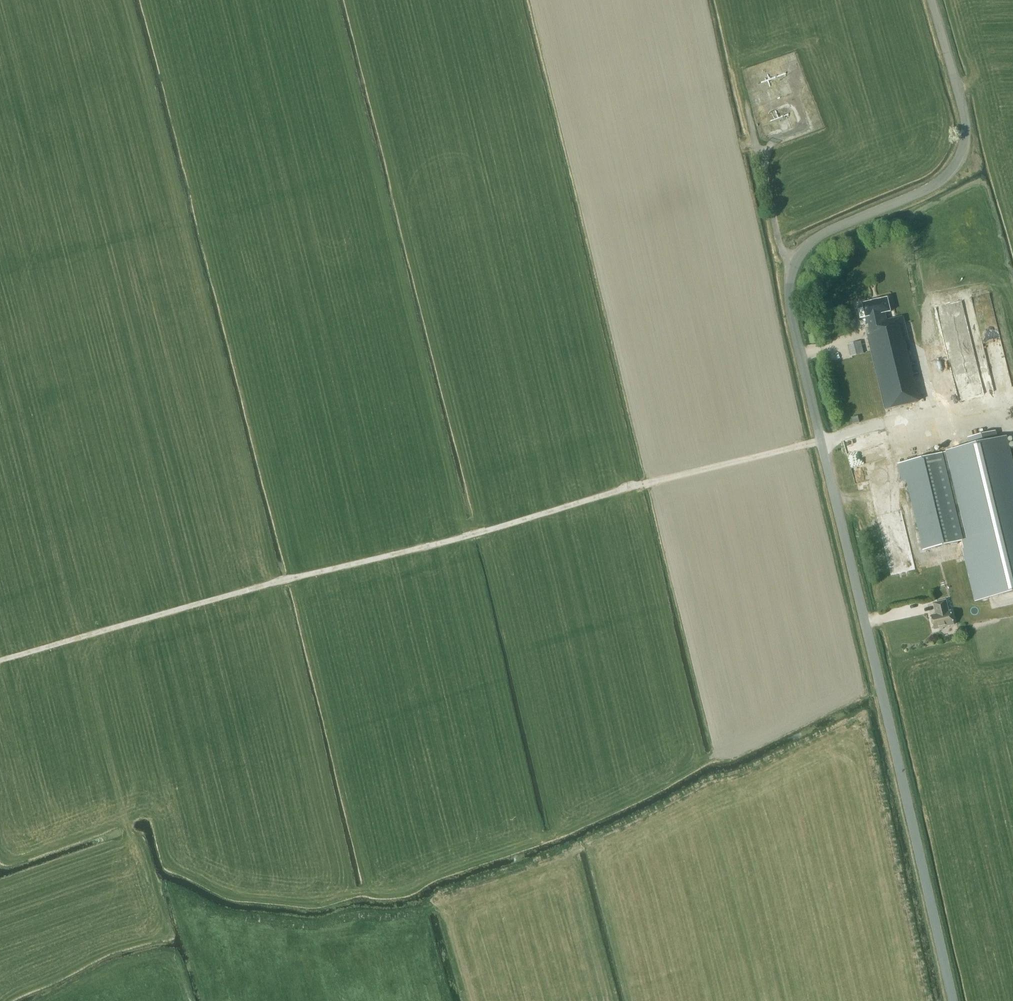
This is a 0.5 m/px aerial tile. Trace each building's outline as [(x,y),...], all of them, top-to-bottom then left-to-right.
[(777,91),(791,85),(788,75),(771,81),(778,98),(779,97),(777,91)] [(793,86),(777,90),(779,97),(794,93),(793,86)] [(902,341),(909,340),(903,316),(887,320),(885,313),(891,311),(888,298),(878,300),(873,301),(863,304),(864,308),(858,309),(860,319),(867,317),(870,327),(866,328),(886,409),(917,402),(902,341)] [(860,341),(849,344),(852,356),(863,353),(860,341)] [(1006,437),(997,439),(995,431),(967,438),(969,446),(963,447),(898,463),(902,480),(906,479),(923,550),(963,540),(977,600),(1012,592),(1012,468),(1006,437)] [(934,629),(954,624),(951,611),(949,611),(946,600),(933,603),(936,614),(931,616),(934,629)]
